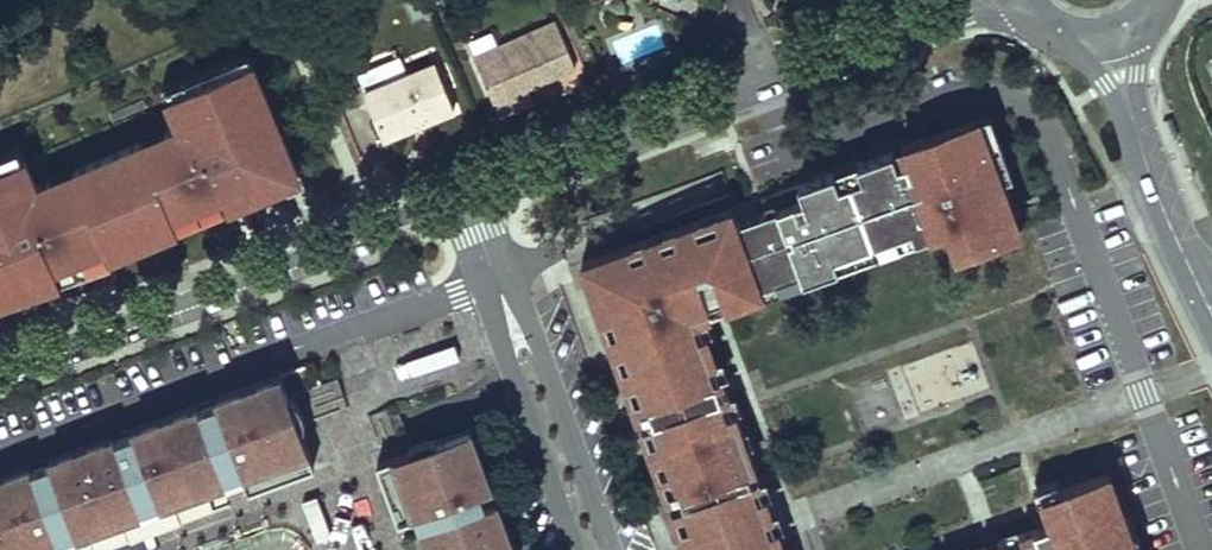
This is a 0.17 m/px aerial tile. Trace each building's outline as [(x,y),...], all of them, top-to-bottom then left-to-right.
[(575,66),(555,21),(474,58),(499,114),(532,99),(527,87),(525,83),(532,81),(534,84),(575,66)] [(608,39),(617,66),(667,50),(658,23),(608,39)] [(162,84),(166,95),(252,61),(247,50),(162,84)] [(364,87),(405,71),(400,57),(359,73),(364,87)] [(110,261),(107,254),(227,206),(232,217),(302,189),(252,61),(166,95),(178,125),(33,182),(21,154),(0,162),(0,299),(110,261)] [(364,92),(384,139),(413,127),(410,121),(423,116),(425,122),(454,110),(435,63),(364,92)] [(745,456),(751,454),(727,388),(720,390),(715,377),(722,375),(709,338),(702,341),(689,304),(722,292),(725,302),(761,288),(759,280),(799,266),(802,274),(838,261),(834,250),(910,222),(914,233),(946,221),(955,246),(1008,227),(1002,211),(1012,208),(983,127),(972,131),(958,91),(901,112),(906,126),(897,129),(829,154),(824,140),(803,147),(808,162),(794,167),(789,154),(764,163),(769,175),(726,190),(722,178),(571,232),(607,323),(618,318),(638,373),(626,377),(632,396),(645,391),(666,448),(677,478),(664,483),(671,501),(696,491),(707,522),(751,505),(754,503),(757,501),(760,497),(761,493),(762,489),(762,486),(762,483),(756,467),(750,469),(745,456)] [(361,98),(345,103),(373,184),(389,178),(361,98)] [(413,127),(425,122),(423,116),(410,121),(413,127)] [(21,154),(17,142),(0,149),(0,162),(21,154)] [(789,154),(794,167),(808,162),(803,147),(789,154)] [(1012,208),(1002,211),(1008,227),(1018,223),(1012,208)] [(834,250),(838,261),(914,233),(910,222),(834,250)] [(759,280),(761,288),(802,274),(799,266),(759,280)] [(309,443),(282,369),(0,472),(0,549),(14,549),(50,537),(130,508),(220,475),(309,443)] [(473,427),(395,455),(402,473),(430,549),(518,549),(473,427)] [(315,459),(309,443),(220,475),(130,508),(50,537),(14,549),(68,549),(315,459)] [(677,478),(666,448),(653,452),(664,483),(677,478)] [(756,467),(751,454),(745,456),(750,469),(756,467)] [(395,455),(379,461),(397,508),(412,549),(430,549),(402,473),(395,455)] [(1037,538),(1032,526),(999,538),(1003,547),(996,549),(1135,549),(1133,544),(1125,547),(1118,527),(1126,524),(1108,475),(1045,498),(1052,518),(1057,530),(1037,538)] [(1052,518),(1032,526),(1037,538),(1057,530),(1052,518)] [(1133,544),(1126,524),(1118,527),(1125,547),(1133,544)] [(999,538),(986,542),(989,549),(996,549),(1003,547),(999,538)] [(783,540),(769,545),(755,549),(786,549),(783,540)]
